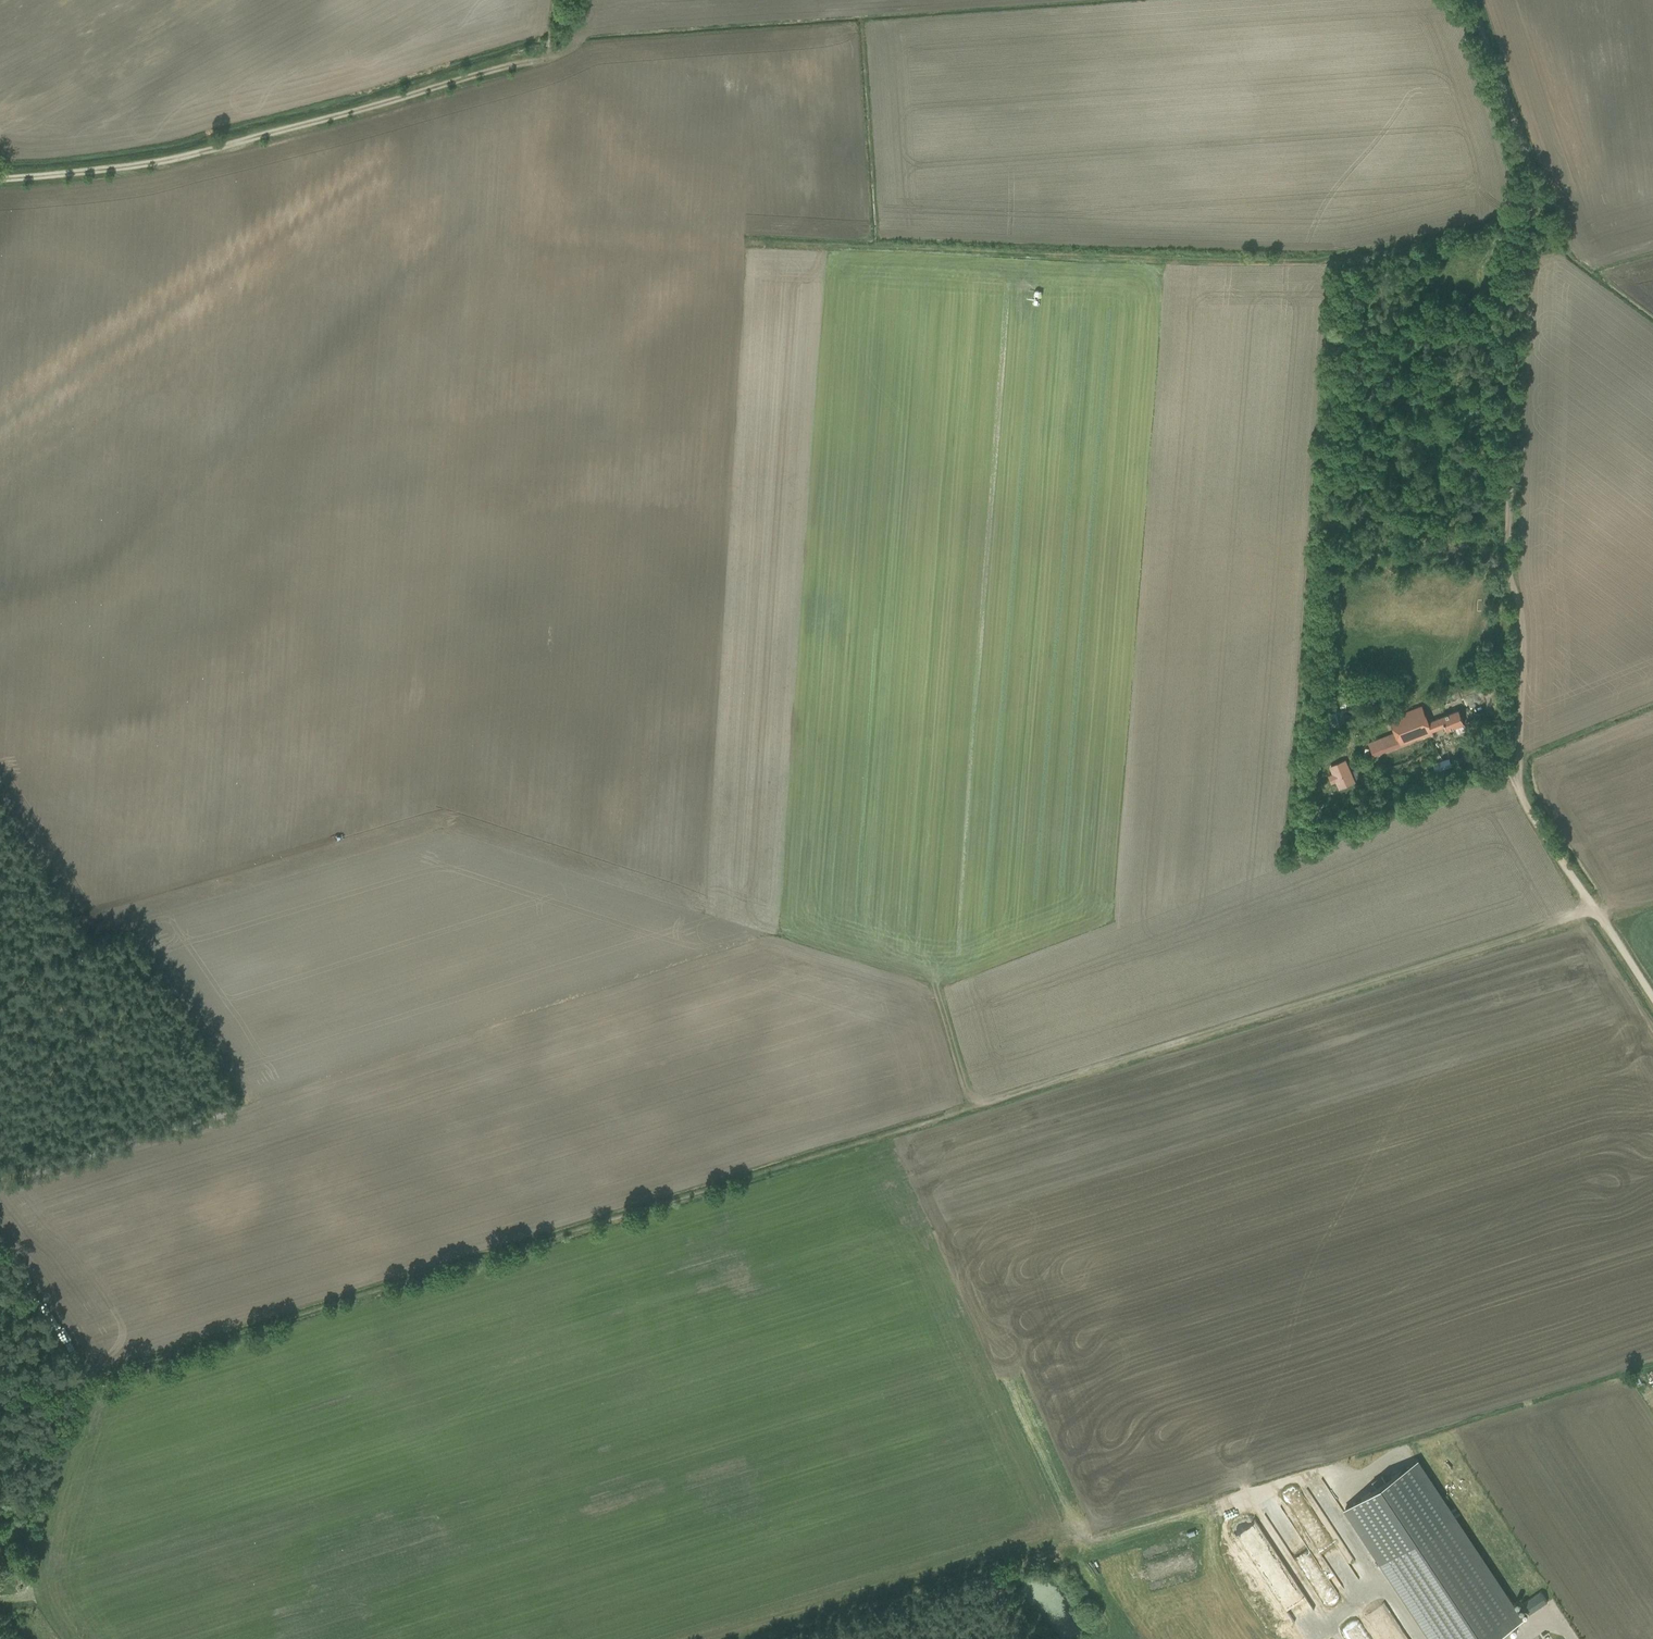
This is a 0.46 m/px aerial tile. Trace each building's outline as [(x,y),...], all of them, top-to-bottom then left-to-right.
[(1400,745),(1432,732),(1432,731),(1445,726),(1446,730),(1464,723),(1458,710),(1441,716),(1441,717),(1428,722),(1422,706),(1390,718),(1400,745)] [(1432,736),(1439,753),(1449,749),(1442,733),(1432,736)] [(1386,736),(1367,743),(1373,756),(1392,748),(1386,736)] [(1354,781),(1345,761),(1330,767),(1334,774),(1336,780),(1339,788),(1354,781)] [(1524,1618),(1417,1458),(1343,1508),(1430,1638),(1492,1638),(1524,1618)] [(1351,1638),(1363,1638),(1351,1618),(1342,1623),(1351,1638)]
